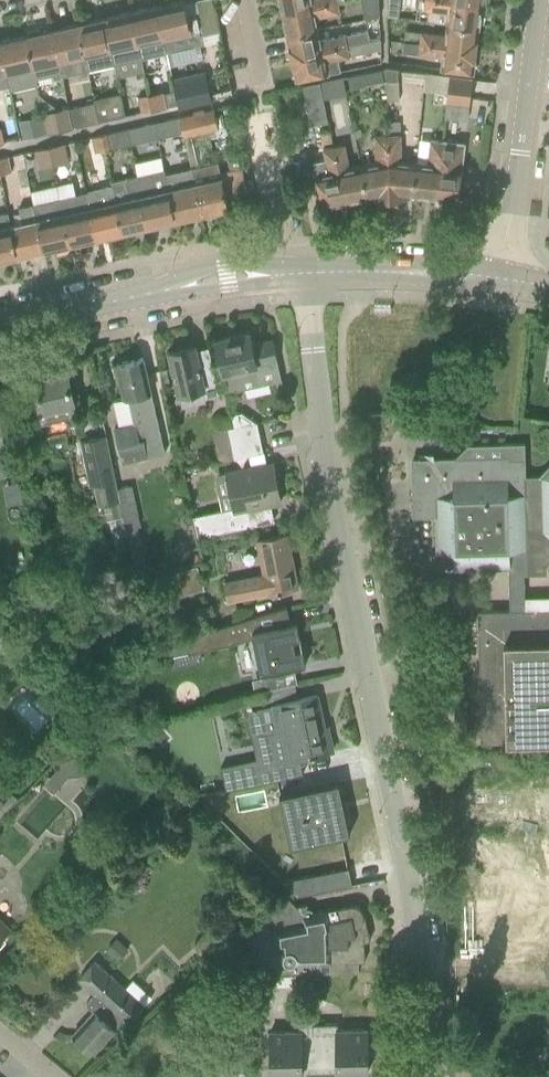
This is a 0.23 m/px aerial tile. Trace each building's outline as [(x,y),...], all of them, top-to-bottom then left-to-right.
[(157,6),(167,53),(204,44),(197,12),(187,14),(184,0),(157,6)] [(282,13),(337,2),(336,0),(279,0),(282,13)] [(363,13),(378,9),(378,0),(360,0),(363,13)] [(399,0),(387,0),(387,15),(397,17),(399,0)] [(417,8),(428,10),(426,21),(446,23),(478,28),(481,5),(439,0),(418,0),(417,8)] [(337,2),(282,13),(286,35),(318,29),(315,17),(339,12),(337,2)] [(138,43),(141,59),(167,53),(157,6),(130,12),(138,43)] [(111,49),(114,65),(141,59),(138,43),(130,12),(104,18),(111,49)] [(78,24),(89,70),(114,65),(111,49),(104,18),(78,24)] [(406,30),(405,42),(476,50),(478,28),(446,23),(445,35),(406,30)] [(89,70),(78,24),(52,30),(59,61),(62,76),(89,70)] [(28,36),(25,36),(33,67),(35,79),(54,75),(54,78),(62,76),(59,61),(52,30),(41,33),(40,29),(27,32),(28,36)] [(320,40),(318,29),(286,35),(291,58),(361,43),(370,41),(368,30),(320,40)] [(0,42),(0,46),(6,73),(5,73),(9,91),(36,85),(35,79),(33,67),(25,36),(0,42)] [(403,42),(402,51),(404,51),(442,56),(441,69),(473,73),(476,50),(405,42),(403,42)] [(361,43),(291,58),(296,80),(341,71),(338,59),(363,53),(361,43)] [(397,69),(385,68),(386,80),(386,99),(399,98),(397,69)] [(350,75),(352,87),(384,80),(382,69),(350,75)] [(423,90),(447,92),(449,76),(449,75),(425,72),(423,90)] [(206,75),(174,83),(175,88),(179,103),(180,108),(212,100),(206,75)] [(449,76),(447,92),(446,102),(469,104),(472,79),(449,76)] [(319,82),(302,85),(310,125),(328,121),(323,101),(319,82)] [(163,91),(147,94),(151,110),(178,104),(175,90),(163,92),(163,91)] [(151,110),(147,94),(137,97),(141,112),(151,110)] [(121,96),(95,102),(96,106),(99,122),(125,116),(121,96)] [(95,102),(85,104),(90,124),(98,122),(99,122),(96,106),(95,102)] [(41,114),(46,134),(72,128),(68,106),(41,113),(41,114)] [(193,114),(179,117),(183,132),(184,138),(219,130),(214,109),(203,112),(202,108),(192,111),(193,114)] [(41,114),(16,120),(16,122),(20,140),(46,134),(41,114)] [(163,120),(154,123),(157,138),(183,132),(179,117),(163,120)] [(144,125),(128,129),(131,145),(157,138),(154,123),(144,125)] [(111,132),(101,135),(105,150),(131,145),(128,129),(111,132)] [(318,133),(320,145),(333,143),(330,130),(318,133)] [(387,135),(389,198),(409,197),(412,195),(416,162),(401,160),(400,134),(387,135)] [(105,150),(101,135),(91,137),(95,152),(105,150)] [(375,162),(360,165),(367,197),(370,199),(389,198),(387,135),(374,136),(375,162)] [(427,163),(416,162),(412,195),(435,197),(441,141),(430,140),(427,163)] [(441,141),(435,197),(457,200),(464,143),(442,141),(441,141)] [(64,143),(49,147),(53,164),(68,161),(64,143)] [(349,167),(344,144),(333,146),(344,202),(367,197),(360,165),(349,167)] [(344,202),(333,146),(323,148),(325,159),(313,162),(322,206),(344,202)] [(49,147),(35,150),(39,168),(53,164),(49,147)] [(161,155),(134,161),(137,176),(149,227),(162,224),(163,226),(174,224),(174,221),(175,221),(164,174),(163,170),(161,155)] [(0,158),(0,173),(0,174),(10,172),(7,157),(0,158)] [(217,162),(190,168),(194,184),(194,183),(202,215),(228,208),(217,162)] [(194,184),(190,168),(164,174),(175,221),(178,220),(178,223),(190,220),(189,217),(202,215),(194,183),(194,184)] [(137,176),(123,179),(111,182),(111,186),(122,233),(149,227),(137,176)] [(111,186),(100,189),(85,192),(88,208),(96,239),(122,233),(111,186)] [(88,208),(85,192),(59,198),(69,245),(96,239),(88,208)] [(69,245),(59,198),(32,204),(43,251),(69,245)] [(22,223),(10,226),(9,226),(17,257),(43,251),(32,204),(19,207),(22,223)] [(0,214),(0,261),(17,257),(9,226),(10,226),(7,212),(0,214)] [(238,333),(238,336),(215,341),(222,374),(223,374),(227,393),(239,390),(237,383),(260,378),(259,373),(279,369),(273,341),(252,346),(249,333),(246,334),(246,331),(238,333)] [(219,395),(218,391),(213,369),(200,372),(194,346),(168,352),(178,395),(203,389),(205,398),(212,396),(219,395)] [(116,364),(121,386),(123,399),(128,398),(134,424),(113,429),(120,462),(139,458),(135,441),(159,436),(147,380),(142,358),(116,364)] [(75,417),(71,397),(66,375),(35,382),(40,404),(35,405),(40,425),(75,417)] [(230,428),(228,428),(231,443),(260,437),(257,422),(241,412),(231,414),(234,427),(230,428)] [(234,458),(231,443),(228,428),(212,431),(219,462),(234,458)] [(106,436),(79,441),(89,485),(91,485),(94,484),(99,505),(102,504),(105,519),(123,515),(118,490),(117,488),(106,436)] [(260,437),(231,443),(234,458),(263,452),(260,437)] [(523,579),(523,573),(545,573),(545,564),(548,560),(548,467),(541,475),(525,476),(525,460),(524,443),(503,444),(503,457),(412,460),(413,516),(436,515),(437,551),(454,551),(455,568),(508,567),(508,580),(523,579)] [(234,508),(193,517),(197,537),(251,526),(247,509),(280,502),(272,463),(226,473),(234,508)] [(132,484),(117,488),(118,490),(123,515),(123,519),(126,530),(141,527),(132,484)] [(256,541),(263,573),(224,581),(229,601),(297,586),(286,535),(256,541)] [(145,560),(133,563),(137,582),(149,580),(145,560)] [(204,588),(197,565),(172,572),(180,596),(204,588)] [(193,635),(184,638),(187,653),(188,653),(196,651),(197,651),(234,643),(234,642),(252,638),(253,640),(260,674),(305,665),(302,649),(295,650),(293,640),(300,638),(296,623),(290,624),(286,607),(193,635)] [(478,611),(481,743),(548,741),(548,609),(478,611)] [(32,667),(24,676),(29,680),(36,680),(40,677),(41,675),(32,667)] [(262,757),(220,766),(225,789),(226,789),(285,777),(282,762),(284,762),(295,759),(300,758),(310,756),(315,755),(332,751),(328,733),(325,733),(319,706),(317,696),(295,700),(292,701),(283,703),(275,705),(278,721),(271,723),(273,731),(257,735),(262,757)] [(455,710),(455,735),(467,735),(467,710),(455,710)] [(60,767),(59,768),(68,776),(70,776),(80,775),(88,766),(72,752),(60,767)] [(338,783),(278,795),(278,798),(291,796),(301,842),(294,843),(295,846),(316,841),(349,835),(338,783)] [(259,811),(246,831),(268,844),(280,825),(259,811)] [(473,838),(474,887),(533,885),(543,885),(548,885),(548,836),(473,838)] [(348,868),(283,881),(291,891),(296,896),(352,885),(348,868)] [(307,913),(306,908),(306,906),(307,905),(307,904),(297,906),(289,897),(242,937),(243,938),(245,936),(253,945),(253,973),(251,973),(251,975),(255,974),(291,974),(321,973),(321,971),(318,972),(318,962),(329,962),(330,973),(359,972),(358,961),(364,961),(364,941),(370,940),(370,931),(364,931),(363,916),(362,910),(358,906),(353,904),(348,905),(316,911),(307,913)] [(4,940),(1,937),(8,928),(0,921),(0,945),(4,940)] [(105,952),(116,962),(127,950),(116,940),(105,952)] [(94,1011),(73,1034),(93,1053),(123,1020),(128,1024),(144,1006),(94,961),(78,979),(95,994),(86,1004),(94,1011)] [(295,974),(255,974),(255,976),(255,986),(295,985),(295,974)] [(337,1023),(315,1024),(299,1024),(299,1031),(270,1032),(271,1074),(302,1073),(301,1064),(337,1063),(337,1072),(368,1071),(367,1029),(337,1030),(337,1023)]
